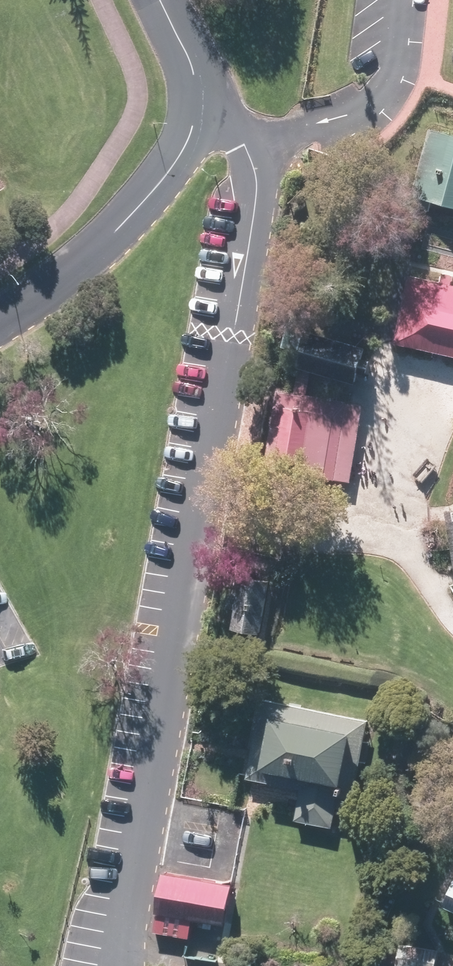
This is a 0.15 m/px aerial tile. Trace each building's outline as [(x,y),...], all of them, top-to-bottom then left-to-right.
[(426,132),(410,200),(452,211),(452,138),(426,132)] [(405,274),(387,346),(452,361),(452,286),(405,274)] [(365,350),(303,335),(294,370),(357,386),(358,381),(365,350)] [(276,392),(260,472),(344,488),(360,409),(352,408),(276,392)] [(448,553),(452,552),(452,517),(441,519),(448,553)] [(226,615),(222,634),(251,639),(260,587),(234,582),(231,599),(223,598),(220,614),(226,615)] [(310,710),(258,702),(247,769),(301,778),(295,818),(344,826),(362,719),(310,710)] [(231,886),(157,874),(152,913),(225,924),(231,886)] [(440,907),(452,913),(452,881),(440,907)] [(394,965),(432,965),(434,951),(396,947),(394,965)]
